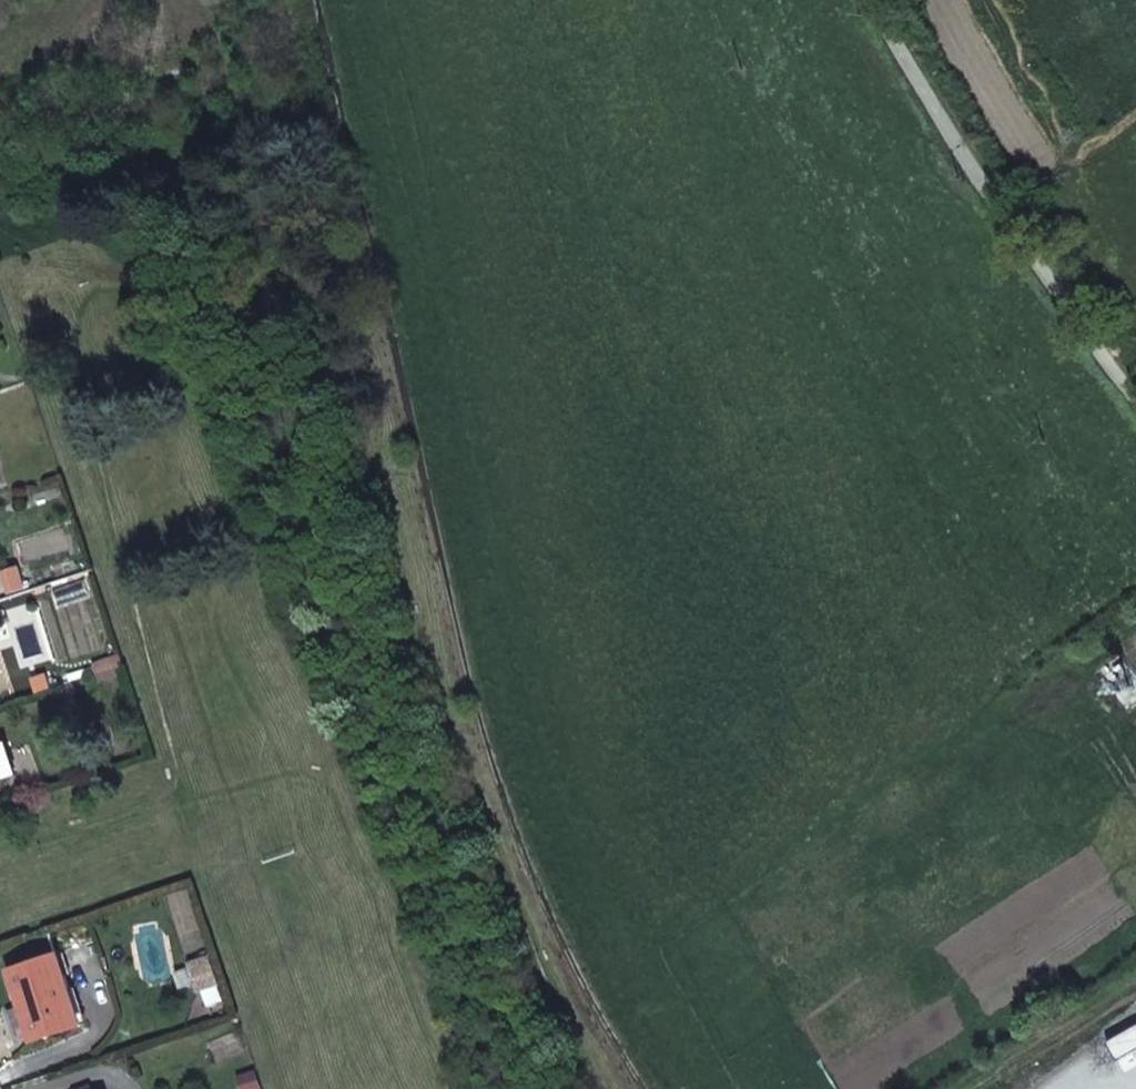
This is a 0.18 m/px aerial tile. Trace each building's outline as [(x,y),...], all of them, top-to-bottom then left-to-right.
[(131,663),(128,654),(102,662),(105,671),(131,663)] [(131,663),(105,671),(109,681),(134,672),(131,663)] [(0,738),(0,785),(15,779),(6,754),(0,738)] [(21,749),(6,754),(15,779),(29,775),(21,749)] [(90,1023),(68,954),(21,969),(44,1038),(90,1023)] [(1049,1088),(1069,1088),(1075,1085),(1068,1075),(1049,1088)]
